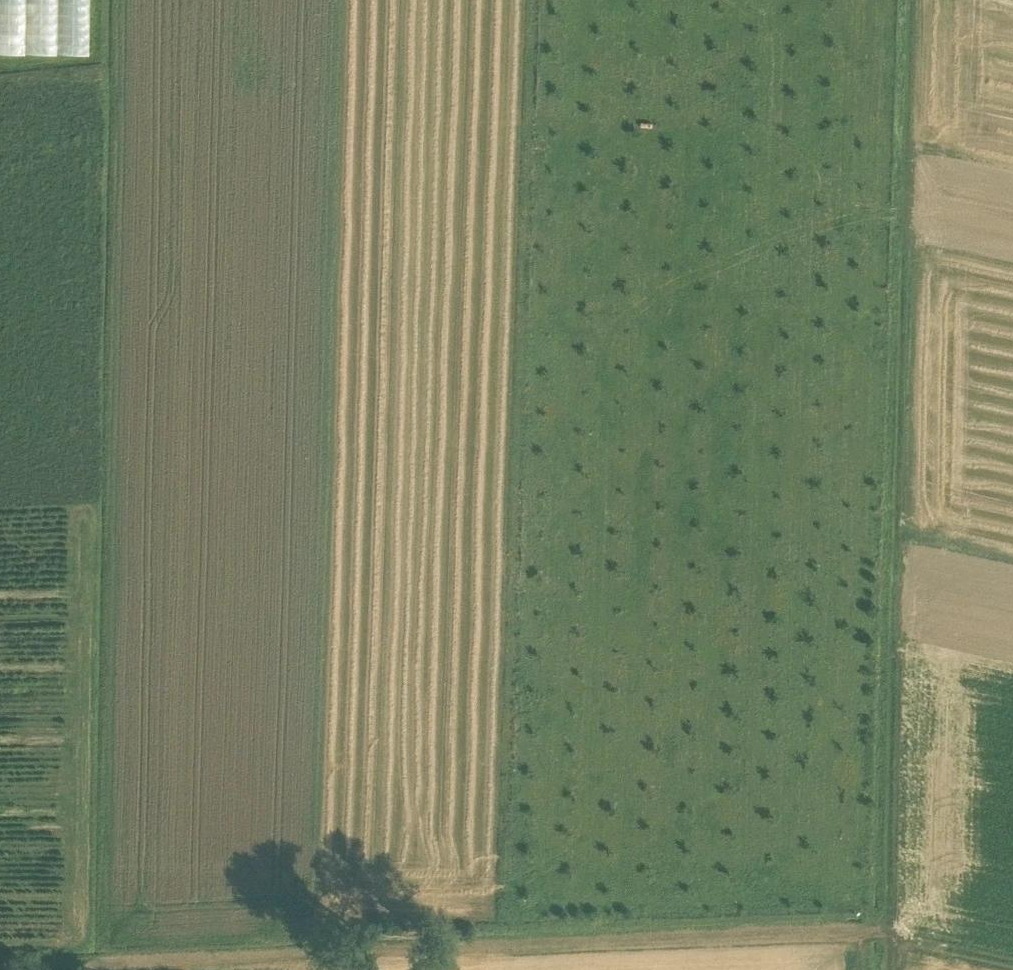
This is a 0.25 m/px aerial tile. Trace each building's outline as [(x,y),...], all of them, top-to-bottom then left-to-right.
[(88,53),(89,0),(0,0),(0,52),(88,53)]
